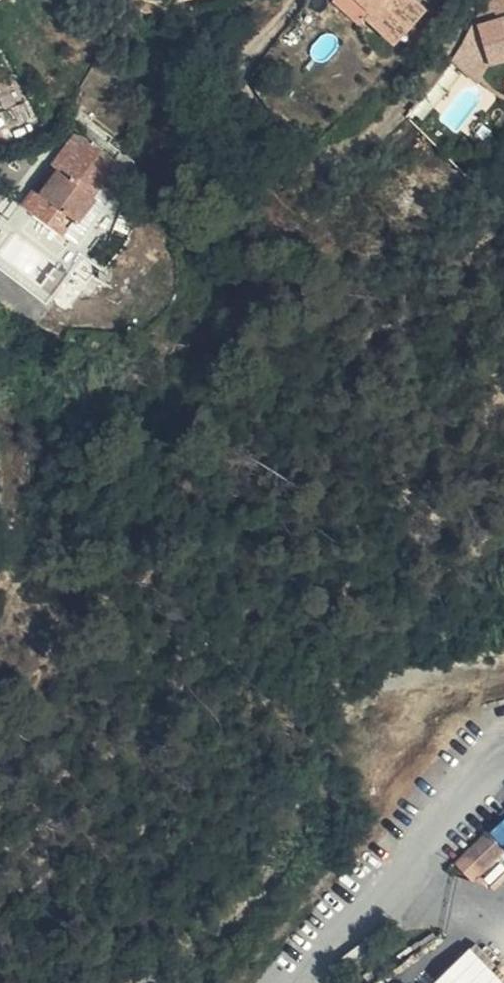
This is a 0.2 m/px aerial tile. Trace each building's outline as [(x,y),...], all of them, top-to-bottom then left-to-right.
[(381,33),(416,1),(415,0),(351,0),(381,33)] [(476,7),(476,14),(503,13),(503,4),(476,7)] [(476,14),(459,16),(462,49),(489,46),(490,56),(503,54),(503,13),(476,14)] [(490,56),(491,67),(503,66),(503,54),(490,56)] [(126,169),(116,161),(122,144),(123,133),(94,109),(49,172),(53,176),(40,192),(87,224),(104,197),(104,195),(126,169)] [(476,875),(460,856),(428,881),(447,900),(476,875)] [(481,938),(433,982),(503,982),(503,963),(481,938)]
